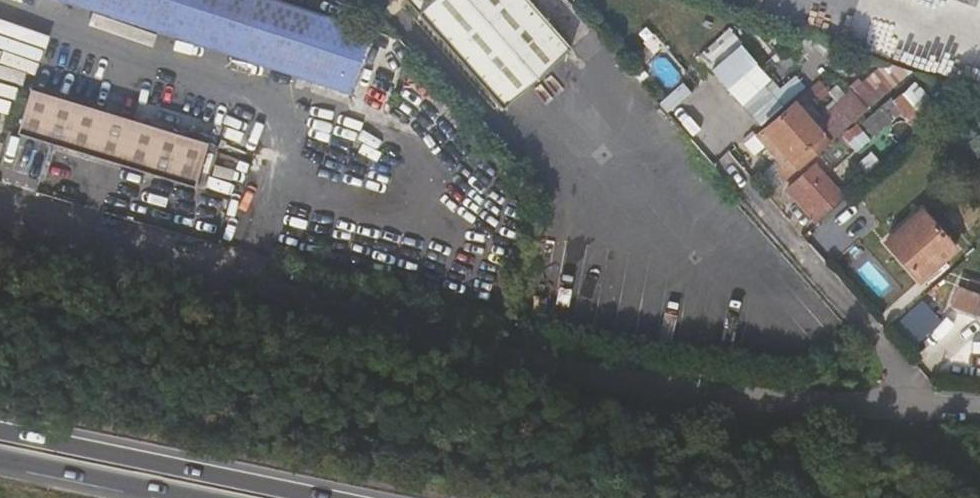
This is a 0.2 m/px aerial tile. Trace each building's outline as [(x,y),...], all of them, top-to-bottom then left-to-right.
[(255,61),(275,0),(70,0),(255,61)] [(365,30),(365,28),(279,0),(275,0),(255,61),(351,93),(370,32),(365,30)] [(416,15),(433,0),(404,0),(416,15)] [(527,0),(433,0),(416,15),(499,109),(568,47),(527,0)] [(700,53),(710,65),(745,37),(735,24),(700,53)] [(392,45),(405,61),(412,55),(398,39),(392,45)] [(744,42),(713,66),(757,123),(806,86),(797,74),(779,87),(744,42)] [(857,72),(878,77),(883,61),(863,54),(857,72)] [(878,77),(896,82),(910,70),(883,61),(878,77)] [(816,103),(829,92),(819,80),(806,91),(816,103)] [(32,85),(19,129),(197,187),(212,144),(32,85)] [(917,131),(937,114),(913,86),(894,103),(891,99),(862,124),(872,136),(901,111),(917,131)] [(795,101),(757,136),(791,176),(859,116),(851,106),(822,132),(816,125),(822,119),(812,105),(804,112),(795,101)] [(831,172),(856,150),(842,134),(818,156),(831,172)] [(217,145),(212,144),(197,187),(202,189),(217,145)] [(815,222),(843,197),(814,165),(788,189),(815,222)] [(919,282),(954,251),(922,213),(886,244),(919,282)] [(964,280),(959,278),(955,288),(961,290),(964,280)] [(961,290),(955,288),(949,307),(979,318),(979,285),(964,280),(961,290)]
